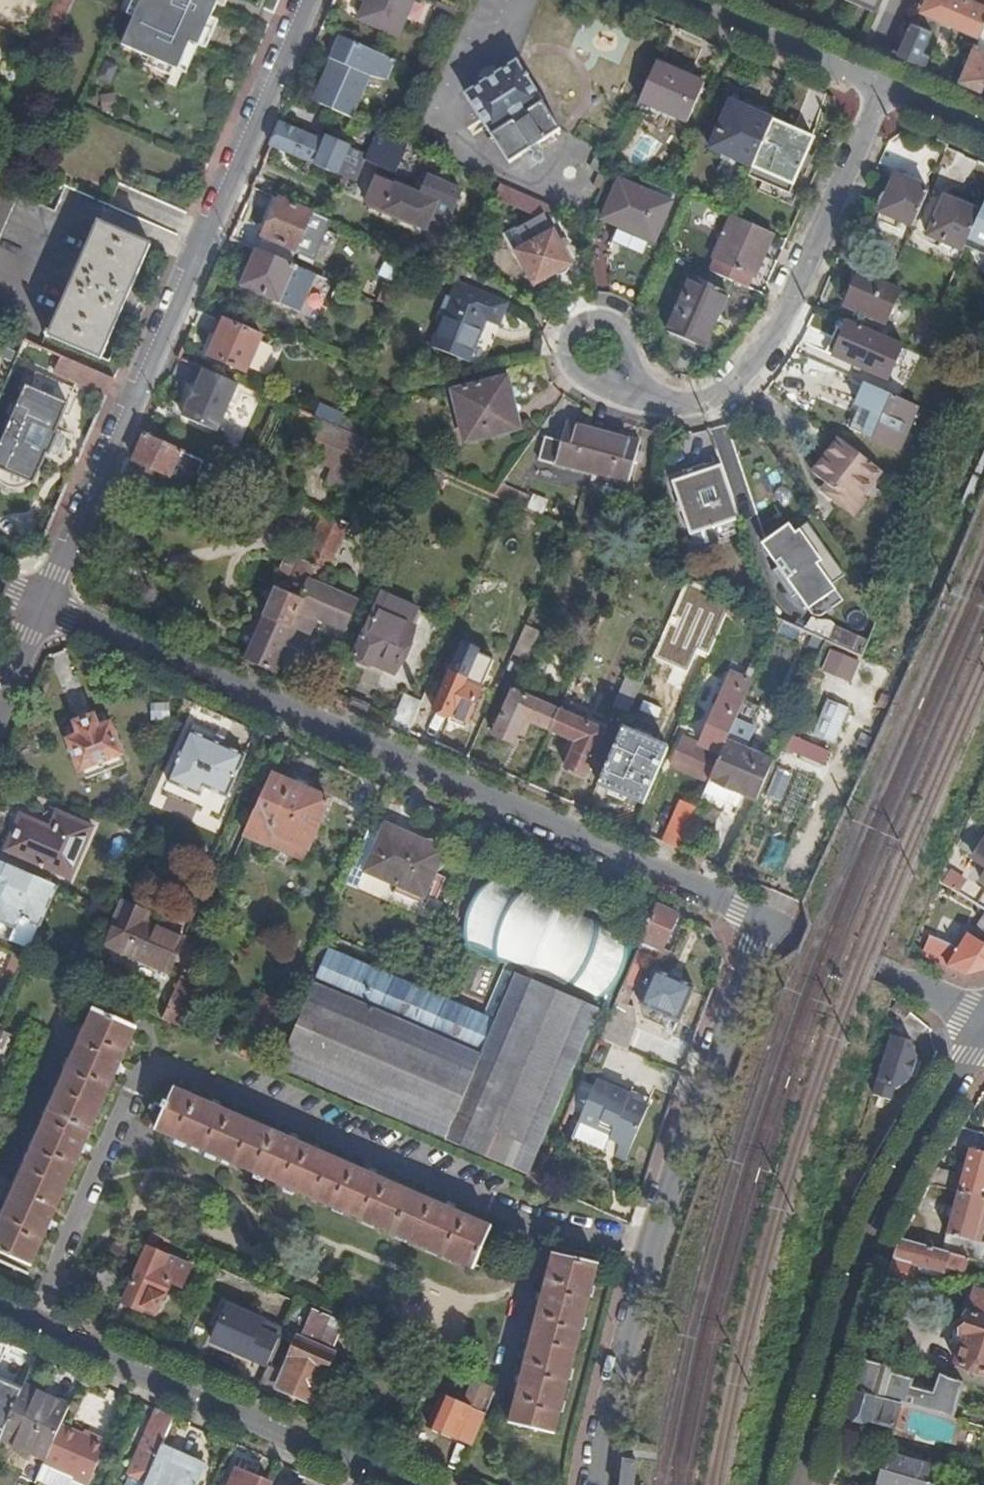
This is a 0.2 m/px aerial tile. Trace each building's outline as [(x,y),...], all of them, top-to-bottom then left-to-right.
[(75,1),(74,0),(61,0),(41,46),(53,52),(75,1)] [(123,47),(179,72),(191,46),(199,49),(221,0),(144,0),(123,47)] [(361,1),(367,3),(360,19),(399,37),(416,0),(361,0),(361,1)] [(919,65),(924,54),(933,31),(932,32),(919,27),(922,20),(916,18),(899,56),(919,65)] [(341,37),(313,100),(353,118),(371,77),(389,80),(397,61),(341,37)] [(191,46),(179,72),(187,76),(199,49),(191,46)] [(982,93),(983,88),(983,50),(975,46),(970,59),(960,83),(968,87),(982,93)] [(509,164),(562,131),(519,63),(467,95),(509,164)] [(705,84),(657,63),(640,101),(688,122),(705,84)] [(760,151),(774,121),(732,103),(713,148),(754,166),(760,151)] [(814,138),(774,121),(760,151),(801,169),(814,138)] [(281,126),(272,147),(337,175),(349,148),(327,138),(325,144),(281,126)] [(397,137),(378,129),(365,160),(384,168),(397,137)] [(913,227),(929,191),(896,177),(877,221),(897,231),(902,221),(913,227)] [(444,236),(454,211),(378,178),(368,203),(444,236)] [(648,199),(651,193),(621,180),(604,219),(655,242),(669,209),(648,199)] [(501,183),(495,197),(515,206),(521,193),(501,183)] [(20,198),(0,189),(0,243),(20,198)] [(551,225),(558,209),(521,193),(515,206),(542,218),(546,216),(551,225)] [(672,203),(651,193),(648,199),(669,209),(672,203)] [(969,240),(981,212),(946,197),(929,236),(964,251),(967,245),(969,240)] [(300,254),(316,215),(282,199),(265,238),(267,239),(300,254)] [(981,212),(969,240),(983,246),(983,205),(981,212)] [(573,266),(551,225),(546,216),(542,218),(519,231),(528,248),(519,253),(537,286),(573,266)] [(754,277),(773,234),(733,216),(714,259),(754,277)] [(131,294),(152,246),(101,223),(53,334),(49,332),(47,337),(50,339),(51,338),(103,360),(124,310),(135,314),(137,303),(136,302),(138,297),(131,294)] [(510,236),(519,253),(528,248),(519,231),(510,236)] [(262,252),(294,266),(300,254),(267,239),(262,252)] [(983,253),(983,246),(969,240),(967,245),(983,253)] [(280,304),(296,267),(294,266),(262,252),(257,249),(242,287),(280,304)] [(886,323),(901,289),(889,284),(861,272),(847,305),(886,323)] [(708,365),(738,296),(692,277),(662,345),(708,365)] [(434,347),(472,363),(489,322),(500,327),(510,303),(509,302),(510,300),(503,297),(500,302),(459,284),(434,347)] [(875,373),(890,339),(841,318),(827,352),(875,373)] [(247,373),(263,338),(225,320),(209,357),(247,373)] [(489,322),(472,363),(483,368),(500,327),(489,322)] [(109,396),(116,380),(64,357),(63,358),(57,373),(109,396)] [(218,435),(240,385),(206,370),(184,420),(218,435)] [(77,390),(38,373),(36,379),(29,376),(25,386),(28,388),(0,452),(0,480),(1,481),(5,486),(11,488),(16,490),(23,489),(27,487),(32,483),(35,484),(77,390)] [(519,430),(507,381),(455,394),(467,442),(519,430)] [(900,448),(918,406),(867,384),(858,405),(875,412),(866,434),(900,448)] [(848,426),(866,434),(875,412),(858,405),(848,426)] [(591,474),(604,430),(568,420),(563,440),(546,435),(540,460),(591,474)] [(351,490),(371,442),(339,429),(326,423),(311,454),(335,465),(328,480),(351,490)] [(641,441),(604,430),(591,474),(628,484),(641,441)] [(205,463),(145,437),(134,462),(170,477),(176,464),(200,474),(201,470),(205,463)] [(861,496),(881,470),(838,438),(811,474),(835,492),(830,498),(853,516),(866,500),(861,496)] [(428,478),(432,469),(371,442),(351,490),(353,491),(370,451),(380,457),(388,466),(400,465),(428,478)] [(239,487),(243,479),(205,463),(201,470),(239,487)] [(690,533),(739,517),(722,464),(673,481),(690,533)] [(237,658),(281,677),(308,616),(336,628),(348,601),(311,585),(338,520),(312,509),(293,556),(289,555),(280,576),(279,581),(276,580),(271,589),(266,587),(254,614),(255,615),(237,658)] [(838,565),(810,524),(790,537),(794,544),(773,557),(804,604),(834,584),(828,574),(838,565)] [(280,576),(289,555),(275,550),(267,570),(280,576)] [(354,657),(381,669),(384,660),(398,666),(422,612),(382,595),(354,657)] [(773,634),(779,621),(772,618),(733,600),(727,614),(773,634)] [(821,655),(827,642),(779,621),(773,634),(821,655)] [(527,626),(514,653),(529,659),(540,632),(527,626)] [(828,642),(848,651),(855,637),(835,628),(827,642),(828,642)] [(701,780),(709,781),(727,740),(757,672),(749,668),(744,679),(732,674),(700,747),(680,739),(669,767),(701,780)] [(467,722),(482,687),(467,680),(468,677),(452,669),(434,710),(450,717),(453,715),(467,722)] [(629,714),(642,685),(626,679),(614,707),(629,714)] [(550,731),(559,712),(514,692),(494,736),(513,744),(525,719),(550,731)] [(392,725),(408,732),(420,703),(405,695),(392,725)] [(605,732),(559,712),(550,731),(576,742),(566,767),(586,776),(605,732)] [(120,757),(110,728),(108,729),(104,718),(95,721),(94,720),(77,726),(78,728),(68,731),(72,743),(70,743),(80,772),(82,771),(86,781),(123,767),(119,757),(120,757)] [(628,797),(644,805),(669,749),(652,741),(652,740),(635,732),(634,733),(623,728),(598,784),(610,789),(609,791),(627,799),(628,797)] [(188,737),(220,751),(223,745),(191,730),(188,737)] [(243,762),(220,751),(188,737),(165,787),(197,802),(201,792),(224,802),(243,762)] [(709,781),(741,795),(757,760),(744,754),(746,749),(727,740),(709,781)] [(753,800),(757,798),(771,766),(757,760),(741,795),(753,800)] [(272,777),(246,836),(303,861),(329,803),(272,777)] [(737,806),(741,795),(709,781),(704,792),(737,806)] [(216,820),(224,802),(201,792),(197,802),(165,787),(161,795),(216,820)] [(662,843),(678,850),(695,813),(678,805),(662,843)] [(23,818),(2,863),(29,875),(33,863),(41,867),(41,868),(44,870),(44,868),(47,869),(71,879),(92,830),(59,815),(52,831),(23,818)] [(424,898),(444,853),(386,827),(365,873),(424,898)] [(983,864),(983,856),(977,851),(974,856),(983,864)] [(56,887),(42,881),(29,875),(2,863),(0,862),(0,938),(29,951),(56,887)] [(29,875),(42,881),(47,869),(44,868),(44,870),(41,868),(41,867),(33,863),(29,875)] [(608,1012),(641,937),(487,870),(454,945),(608,1012)] [(145,924),(149,916),(124,904),(106,947),(169,975),(184,942),(145,924)] [(671,932),(678,916),(669,912),(656,906),(643,938),(642,941),(658,948),(666,930),(671,932)] [(188,933),(149,916),(145,924),(184,942),(188,933)] [(925,957),(965,975),(983,970),(983,944),(968,934),(955,955),(930,943),(925,957)] [(516,975),(495,1024),(334,955),(326,974),(321,972),(279,1070),(526,1176),(598,1011),(516,975)] [(16,981),(26,960),(16,956),(7,977),(16,981)] [(639,974),(629,970),(612,1009),(620,1012),(626,1001),(628,1001),(639,974)] [(680,1013),(691,988),(654,971),(643,997),(656,1003),(653,1010),(666,1015),(669,1008),(680,1013)] [(204,990),(182,980),(164,1022),(187,1031),(204,990)] [(235,1052),(261,1064),(271,1043),(286,1008),(265,999),(243,1049),(237,1047),(235,1052)] [(136,1031),(95,1013),(87,1029),(83,1027),(0,1214),(0,1254),(32,1268),(136,1031)] [(913,1053),(892,1047),(874,1107),(891,1112),(895,1100),(909,1092),(910,1088),(912,1088),(912,1087),(911,1086),(916,1072),(917,1073),(917,1071),(918,1067),(913,1053)] [(630,1149),(648,1110),(628,1101),(631,1093),(598,1079),(579,1123),(597,1131),(599,1127),(613,1133),(610,1141),(630,1149)] [(473,1269),(490,1228),(175,1092),(168,1106),(165,1104),(162,1110),(166,1112),(156,1133),(473,1269)] [(963,1130),(953,1146),(971,1151),(966,1167),(964,1177),(957,1175),(939,1170),(931,1185),(960,1192),(983,1198),(983,1135),(963,1130)] [(964,1177),(966,1167),(960,1165),(957,1175),(964,1177)] [(960,1192),(943,1252),(970,1259),(976,1261),(982,1243),(975,1241),(982,1218),(983,1218),(983,1198),(960,1192)] [(152,1235),(146,1249),(149,1250),(155,1253),(161,1239),(152,1235)] [(966,1273),(970,1259),(943,1252),(904,1241),(900,1248),(889,1280),(905,1285),(912,1265),(945,1274),(947,1267),(966,1273)] [(155,1253),(149,1250),(125,1305),(144,1313),(146,1309),(159,1315),(172,1286),(183,1291),(193,1270),(155,1253)] [(555,1436),(596,1266),(553,1256),(512,1426),(555,1436)] [(110,1299),(119,1278),(104,1271),(94,1293),(110,1299)] [(983,1388),(983,1293),(978,1290),(962,1336),(967,1338),(958,1365),(959,1366),(954,1379),(965,1383),(983,1388)] [(255,1390),(302,1411),(306,1402),(309,1403),(322,1373),(324,1373),(332,1356),(330,1355),(342,1325),(312,1312),(315,1306),(295,1298),(293,1302),(277,1338),(295,1346),(290,1359),(291,1360),(285,1376),(264,1367),(255,1390)] [(246,1359),(262,1324),(228,1309),(213,1344),(246,1359)] [(893,1371),(865,1363),(859,1384),(856,1394),(955,1421),(965,1383),(954,1379),(941,1375),(937,1390),(893,1371)] [(427,1428),(471,1447),(484,1417),(477,1414),(483,1400),(490,1403),(495,1390),(473,1380),(464,1402),(457,1399),(455,1404),(440,1398),(427,1428)] [(22,1390),(0,1381),(0,1430),(4,1432),(22,1390)] [(47,1459),(61,1427),(69,1409),(52,1402),(53,1399),(24,1387),(22,1390),(4,1432),(1,1439),(47,1459)] [(961,1422),(955,1421),(856,1394),(850,1415),(955,1444),(962,1443),(963,1438),(958,1436),(961,1422)] [(161,1448),(174,1418),(157,1411),(129,1477),(146,1484),(161,1448)] [(970,1425),(967,1435),(983,1439),(983,1428),(970,1425)] [(109,1443),(93,1437),(91,1440),(61,1427),(47,1459),(45,1464),(75,1477),(74,1480),(86,1484),(90,1484),(109,1443)] [(161,1448),(146,1484),(145,1484),(198,1484),(204,1473),(177,1460),(179,1455),(161,1448)] [(935,1465),(889,1453),(883,1473),(887,1474),(883,1484),(933,1484),(930,1484),(935,1465)] [(238,1471),(232,1484),(270,1484),(238,1471)]
